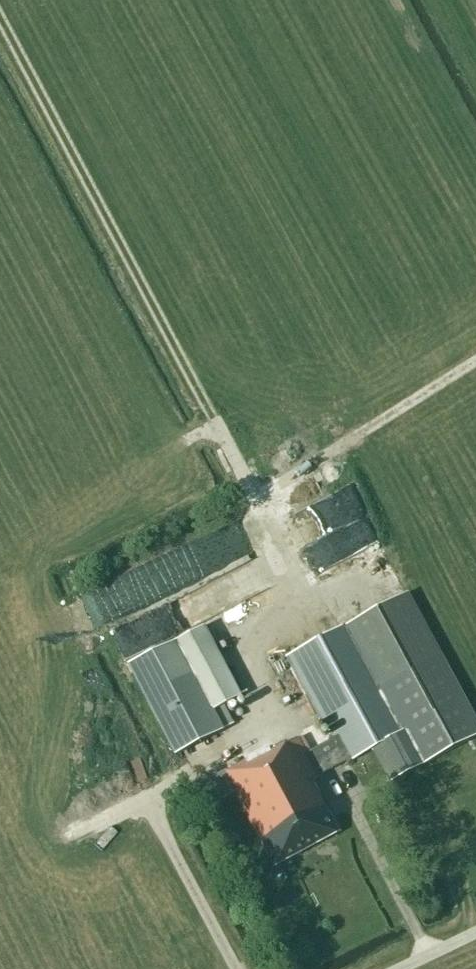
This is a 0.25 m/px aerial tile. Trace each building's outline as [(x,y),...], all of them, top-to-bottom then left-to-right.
[(293,500),(308,494),(305,485),(289,491),(293,500)] [(347,506),(293,535),(300,548),(354,520),(347,506)] [(310,564),(335,554),(329,541),(299,554),(306,570),(311,568),(310,564)] [(220,545),(118,585),(129,612),(175,594),(176,596),(219,578),(214,564),(226,559),(220,545)] [(209,779),(221,800),(234,793),(274,866),(338,831),(328,812),(327,813),(317,795),(319,794),(311,780),(318,776),(346,760),(347,762),(372,748),(391,782),(475,736),(475,724),(404,592),(288,655),(333,738),(305,753),(297,737),(274,750),(271,746),(209,779)] [(223,609),(227,621),(246,613),(241,602),(223,609)] [(201,626),(128,665),(146,701),(192,677),(211,712),(212,712),(240,697),(201,626)] [(192,677),(146,701),(174,755),(221,730),(212,712),(211,712),(192,677)]
